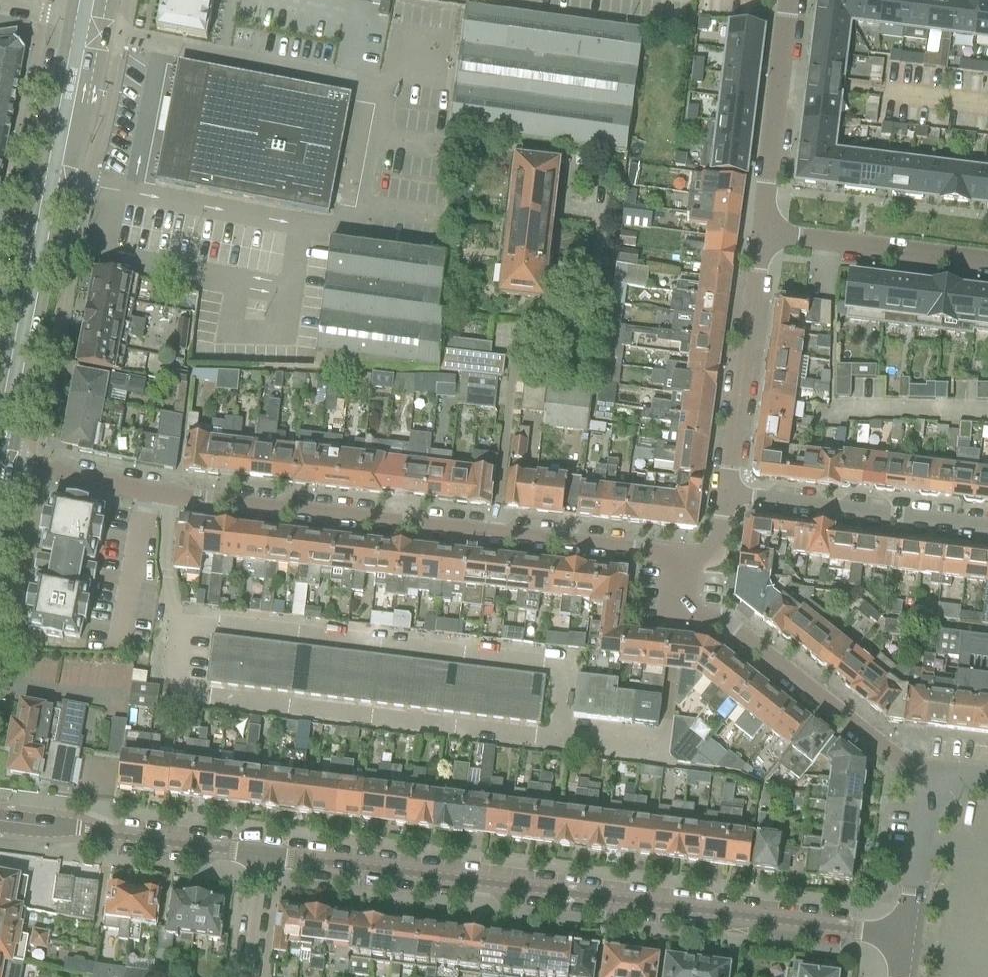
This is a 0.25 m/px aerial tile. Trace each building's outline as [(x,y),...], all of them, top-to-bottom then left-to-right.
[(156,30),(206,39),(214,0),(162,0),(156,30)] [(816,18),(849,22),(856,23),(859,0),(818,0),(816,18)] [(882,0),(859,0),(856,23),(879,25),(882,0)] [(906,0),(882,0),(879,25),(903,28),(906,0)] [(931,0),(906,0),(903,28),(927,31),(931,0)] [(927,31),(952,34),(956,4),(956,1),(955,1),(954,4),(946,3),(946,0),(931,0),(927,31)] [(975,37),(979,4),(964,2),(964,5),(956,4),(952,34),(975,37)] [(979,4),(975,37),(987,39),(987,5),(979,4)] [(449,128),(626,153),(643,30),(466,5),(449,128)] [(699,18),(697,30),(707,32),(709,19),(699,18)] [(813,41),(847,46),(849,22),(816,18),(814,33),(813,41)] [(730,25),(727,50),(760,54),(760,53),(761,45),(763,29),(755,28),(755,25),(739,23),(739,26),(730,25)] [(19,78),(25,50),(15,40),(0,41),(0,75),(19,78)] [(924,56),(923,66),(935,68),(946,69),(950,41),(940,40),(938,58),(936,58),(924,56)] [(812,50),(810,64),(844,68),(847,46),(813,41),(813,42),(812,50)] [(727,50),(724,74),(757,78),(759,63),(760,55),(760,54),(727,50)] [(890,62),(900,63),(901,53),(891,52),(890,56),(889,62),(890,62)] [(924,56),(913,55),(911,65),(923,66),(924,56)] [(694,58),(693,70),(702,71),(704,59),(694,58)] [(871,67),(883,68),(883,61),(872,59),(871,67)] [(970,72),(972,62),(960,60),(959,71),(970,72)] [(184,187),(329,214),(344,133),(352,95),(207,67),(198,65),(179,62),(177,71),(158,171),(156,181),(176,185),(184,187)] [(972,62),(970,72),(982,74),(984,63),(972,62)] [(806,100),(806,101),(839,106),(840,95),(842,80),(844,68),(810,64),(810,66),(806,100)] [(870,75),(882,76),(882,74),(882,70),(883,68),(871,67),(870,75)] [(693,70),(691,82),(701,83),(702,71),(693,70)] [(724,74),(721,98),(754,102),(755,101),(756,93),(757,78),(724,74)] [(14,106),(19,78),(0,75),(0,104),(14,106)] [(881,84),(882,76),(870,75),(869,83),(881,84)] [(721,98),(718,121),(751,125),(753,110),(754,102),(721,98)] [(866,106),(878,107),(879,99),(867,98),(866,106)] [(803,124),(803,125),(836,129),(839,106),(806,101),(804,116),(803,124)] [(4,133),(9,134),(9,133),(14,106),(0,104),(0,132),(4,133)] [(688,106),(687,118),(697,119),(698,107),(688,106)] [(878,107),(866,106),(865,114),(877,115),(877,114),(878,109),(878,107)] [(864,122),(876,123),(877,115),(865,114),(864,122)] [(687,118),(685,130),(695,131),(697,119),(687,118)] [(709,120),(706,144),(715,145),(749,149),(750,141),(751,125),(718,121),(709,120)] [(881,129),(881,135),(890,136),(891,134),(891,133),(892,124),(882,123),(881,129)] [(892,124),(891,133),(905,135),(907,126),(892,124)] [(802,133),(800,148),(833,152),(836,129),(803,125),(802,133)] [(916,127),(914,137),(926,139),(928,129),(916,127)] [(4,162),(9,134),(4,133),(0,132),(0,161),(4,162)] [(950,142),(962,143),(963,133),(952,132),(950,142)] [(963,133),(962,143),(974,144),(975,135),(963,133)] [(715,145),(712,170),(745,174),(747,158),(748,150),(749,149),(715,145)] [(833,152),(800,148),(796,182),(826,185),(826,182),(837,184),(841,153),(833,152)] [(888,159),(884,192),(885,189),(893,191),(892,193),(892,196),(907,198),(911,162),(912,162),(913,155),(888,152),(887,159),(888,159)] [(676,153),(675,165),(685,167),(686,155),(676,153)] [(859,192),(864,156),(841,153),(837,184),(836,186),(838,187),(838,184),(845,185),(844,190),(859,192)] [(864,156),(859,192),(874,194),(875,188),(883,189),(883,192),(884,192),(888,159),(864,156)] [(517,159),(503,274),(501,294),(542,299),(545,270),(547,270),(548,264),(546,263),(558,164),(517,159)] [(931,198),(935,165),(911,162),(907,198),(922,200),(923,194),(931,195),(931,198)] [(630,165),(627,186),(637,187),(640,166),(630,165)] [(935,165),(931,198),(932,198),(932,195),(940,196),(940,199),(955,201),(959,168),(935,165)] [(959,168),(955,201),(970,203),(970,200),(978,201),(978,204),(979,204),(983,171),(959,168)] [(979,204),(980,201),(987,202),(987,208),(987,171),(983,171),(979,204)] [(693,172),(690,193),(711,196),(741,201),(744,179),(724,177),(693,172)] [(626,190),(624,206),(634,207),(636,191),(626,190)] [(687,211),(687,213),(738,220),(741,201),(711,196),(690,193),(687,211)] [(621,224),(651,228),(654,210),(634,207),(624,206),(623,206),(621,224)] [(687,213),(686,223),(707,226),(705,236),(736,240),(738,220),(687,213)] [(619,243),(636,246),(638,233),(621,231),(619,243)] [(683,242),(682,252),(733,260),(736,240),(705,236),(704,245),(683,242)] [(439,371),(441,341),(442,314),(439,314),(446,256),(331,239),(314,369),(439,372),(439,371)] [(618,249),(616,264),(633,266),(635,266),(637,252),(635,252),(631,251),(618,249)] [(682,252),(680,262),(701,265),(700,275),(730,280),(733,260),(682,252)] [(616,264),(614,284),(626,285),(646,288),(649,268),(633,266),(616,264)] [(91,283),(89,293),(134,302),(139,278),(95,269),(93,282),(91,283)] [(874,277),(852,274),(848,306),(846,320),(883,324),(883,320),(888,278),(874,277)] [(678,282),(677,292),(727,300),(730,280),(700,275),(698,285),(678,282)] [(883,320),(883,324),(914,328),(915,324),(916,319),(920,282),(888,278),(883,320)] [(915,324),(914,328),(938,331),(941,332),(946,285),(944,285),(940,285),(920,282),(916,319),(915,324)] [(614,284),(611,304),(623,305),(626,285),(614,284)] [(946,285),(941,332),(966,335),(970,335),(972,336),(973,331),(978,289),(946,285)] [(978,289),(973,331),(974,331),(987,333),(987,291),(978,289)] [(677,292),(674,312),(695,315),(700,316),(725,320),(727,300),(677,292)] [(88,306),(86,317),(144,328),(145,322),(131,319),(134,302),(89,293),(87,303),(88,306)] [(776,300),(772,332),(804,336),(804,334),(787,331),(789,319),(798,320),(799,314),(806,315),(805,324),(818,325),(820,303),(780,297),(776,300)] [(820,303),(818,325),(830,327),(830,304),(820,303)] [(611,304),(608,324),(620,326),(623,305),(611,304)] [(674,312),(671,332),(722,339),(725,320),(700,316),(695,315),(674,312)] [(82,330),(80,340),(125,348),(127,337),(142,340),(144,328),(86,317),(84,329),(82,330)] [(178,320),(177,334),(184,335),(185,335),(187,336),(189,321),(187,321),(178,320)] [(608,324),(605,343),(623,346),(626,327),(620,326),(608,324)] [(658,331),(657,341),(681,344),(679,354),(689,355),(719,359),(722,339),(671,332),(671,333),(658,331)] [(772,332),(769,353),(801,357),(804,336),(772,332)] [(177,334),(175,350),(186,351),(187,336),(185,335),(184,335),(177,334)] [(819,337),(818,349),(830,350),(830,339),(819,337)] [(80,353),(77,364),(97,367),(121,372),(123,361),(123,360),(125,350),(125,348),(80,340),(78,351),(80,353)] [(483,376),(488,376),(490,357),(475,355),(476,345),(441,341),(439,371),(469,374),(483,376)] [(605,343),(602,363),(620,365),(623,346),(605,343)] [(808,358),(801,357),(769,353),(766,375),(781,378),(798,380),(805,381),(808,358)] [(666,361),(665,372),(716,379),(719,359),(689,355),(688,364),(666,361)] [(602,363),(600,376),(613,377),(615,365),(602,363)] [(836,366),(836,397),(850,397),(850,366),(836,366)] [(193,370),(192,380),(216,383),(216,379),(217,371),(193,370)] [(76,371),(72,395),(125,405),(127,394),(143,397),(146,381),(130,378),(119,376),(99,372),(99,376),(76,371)] [(217,371),(216,379),(238,380),(239,372),(217,371)] [(262,372),(253,371),(252,380),(262,380),(262,372)] [(821,383),(829,384),(829,373),(822,371),(821,383)] [(171,381),(187,383),(188,375),(173,372),(171,381)] [(665,372),(662,392),(673,393),(714,399),(716,379),(665,372)] [(274,389),(281,389),(283,374),(276,373),(274,389)] [(291,388),(303,390),(305,375),(293,373),(291,388)] [(349,384),(349,385),(370,387),(370,386),(370,384),(371,376),(350,374),(349,384)] [(372,376),(371,387),(392,390),(393,385),(393,384),(394,378),(394,377),(372,374),(372,376)] [(393,384),(393,385),(397,386),(396,392),(414,392),(415,382),(416,375),(407,375),(394,374),(394,378),(393,384)] [(483,376),(469,374),(465,406),(480,408),(483,376)] [(326,375),(317,375),(317,388),(326,389),(326,375)] [(414,392),(414,393),(426,394),(427,375),(416,375),(415,382),(414,392)] [(427,375),(426,394),(436,396),(436,385),(438,376),(427,375)] [(766,375),(763,397),(795,402),(796,389),(829,393),(829,384),(821,383),(805,381),(798,380),(781,378),(766,375)] [(438,376),(436,385),(454,386),(455,378),(455,377),(438,376)] [(498,378),(488,376),(483,376),(480,408),(495,409),(498,378)] [(238,380),(216,379),(216,383),(216,388),(238,389),(238,380)] [(908,385),(908,379),(898,379),(898,399),(908,399),(908,385)] [(544,413),(548,386),(548,384),(525,381),(522,410),(544,413)] [(987,401),(987,381),(977,381),(977,401),(987,401)] [(599,383),(596,403),(614,405),(616,385),(599,383)] [(926,385),(925,399),(935,400),(935,384),(935,383),(926,383),(926,385)] [(935,400),(947,400),(947,384),(935,384),(935,400)] [(454,386),(436,385),(436,396),(454,397),(454,386)] [(908,399),(925,399),(926,385),(908,385),(908,399)] [(327,386),(326,399),(335,400),(337,387),(327,386)] [(542,428),(588,433),(589,424),(593,392),(548,386),(544,413),(542,428)] [(326,389),(317,388),(316,403),(325,403),(326,389)] [(652,400),(651,410),(711,419),(713,399),(673,393),(671,403),(652,400)] [(71,396),(67,418),(120,428),(125,405),(72,395),(71,396)] [(763,397),(760,419),(791,424),(795,402),(763,397)] [(335,400),(326,399),(325,410),(335,410),(335,400)] [(250,475),(271,478),(280,402),(268,401),(266,421),(256,420),(253,443),(250,475)] [(596,403),(594,419),(611,421),(614,405),(596,403)] [(644,409),(643,420),(671,423),(669,433),(678,435),(708,439),(711,419),(651,410),(644,409)] [(156,437),(179,441),(183,417),(160,412),(156,437)] [(187,437),(183,470),(205,473),(211,428),(197,426),(198,416),(188,415),(185,437),(187,437)] [(801,416),(800,425),(810,426),(811,417),(801,416)] [(149,434),(67,418),(63,440),(64,440),(67,444),(67,445),(78,447),(78,452),(176,470),(179,441),(156,437),(149,435),(149,434)] [(211,428),(205,473),(218,474),(219,472),(227,473),(233,419),(226,418),(225,423),(211,421),(211,428)] [(227,473),(250,475),(253,443),(240,441),(243,420),(233,419),(227,473)] [(760,419),(756,442),(772,444),(772,443),(789,445),(791,424),(760,419)] [(868,428),(868,430),(870,430),(871,431),(881,431),(881,422),(874,421),(873,421),(870,422),(869,423),(868,428)] [(916,422),(914,438),(923,439),(925,423),(917,422),(916,422)] [(958,431),(958,438),(970,439),(971,423),(959,422),(958,431)] [(589,424),(588,433),(605,436),(606,426),(589,424)] [(810,426),(800,425),(799,432),(809,433),(810,426)] [(938,426),(936,436),(947,437),(948,427),(938,426)] [(504,508),(532,511),(536,475),(523,474),(525,461),(526,461),(529,429),(520,427),(518,439),(512,439),(504,508)] [(858,427),(857,443),(867,444),(868,430),(868,428),(858,427)] [(837,430),(836,442),(844,443),(846,430),(837,430)] [(296,448),(292,483),(314,486),(320,435),(298,432),(296,448)] [(891,432),(890,441),(900,442),(902,433),(891,432)] [(276,434),(271,478),(281,479),(281,482),(292,483),(296,448),(284,446),(286,435),(276,434)] [(406,460),(402,493),(424,495),(429,452),(431,436),(409,434),(409,437),(406,460)] [(320,435),(314,486),(336,488),(340,453),(342,438),(320,435)] [(638,439),(637,449),(705,458),(708,439),(678,435),(677,444),(638,439)] [(364,442),(358,491),(380,493),(384,458),(386,443),(374,441),(370,437),(364,436),(364,440),(364,442)] [(401,436),(399,460),(406,460),(409,437),(401,436)] [(336,488),(358,491),(364,442),(355,441),(354,454),(340,453),(336,488)] [(756,442),(752,472),(755,476),(786,480),(787,470),(788,466),(788,459),(782,458),(780,458),(770,457),(772,444),(756,442)] [(787,470),(786,480),(797,481),(817,484),(821,452),(807,450),(807,449),(790,447),(788,459),(788,466),(787,470)] [(966,502),(974,502),(978,468),(980,451),(957,448),(955,465),(951,497),(964,498),(966,502)] [(674,464),(673,474),(702,479),(705,458),(637,449),(635,458),(674,464)] [(850,484),(862,486),(866,454),(844,451),(843,455),(839,487),(847,488),(850,485),(850,484)] [(429,452),(424,495),(446,498),(450,466),(451,454),(429,452)] [(495,472),(496,472),(498,455),(474,452),(472,468),(467,503),(491,506),(495,472)] [(817,484),(839,487),(843,455),(821,452),(817,484)] [(876,490),(884,491),(888,457),(866,454),(862,486),(874,487),(876,490)] [(894,490),(907,491),(911,460),(888,457),(884,491),(891,492),(894,490)] [(393,492),(402,493),(406,460),(399,460),(384,458),(380,493),(392,495),(393,492)] [(921,496),(929,497),(933,462),(911,460),(907,491),(919,493),(921,496)] [(939,495),(951,497),(955,465),(933,462),(929,497),(936,498),(939,495)] [(576,516),(600,519),(607,467),(596,465),(594,485),(581,484),(582,478),(581,478),(576,516)] [(456,502),(467,503),(472,468),(450,466),(446,498),(457,499),(456,502)] [(607,467),(600,519),(626,522),(630,490),(614,488),(616,468),(607,467)] [(987,501),(987,469),(978,468),(974,502),(981,503),(984,501),(987,501)] [(532,511),(576,516),(581,478),(568,477),(568,476),(537,472),(536,475),(532,511)] [(656,476),(649,524),(671,527),(679,475),(673,474),(672,478),(656,476)] [(626,522),(649,524),(656,476),(646,475),(644,491),(630,490),(626,522)] [(679,475),(671,527),(695,530),(698,509),(702,482),(702,479),(679,475)] [(87,506),(88,503),(69,499),(69,503),(52,500),(49,516),(46,515),(42,534),(45,535),(42,551),(56,554),(51,580),(38,577),(34,594),(31,593),(27,612),(31,613),(28,629),(44,633),(44,636),(63,639),(63,636),(80,639),(83,623),(86,623),(90,604),(86,604),(89,587),(78,585),(83,559),(94,561),(97,545),(101,545),(104,526),(101,526),(104,509),(87,506)] [(746,520),(742,550),(774,554),(776,554),(778,534),(780,520),(751,516),(746,520)] [(201,556),(205,522),(180,519),(175,567),(177,570),(187,571),(186,576),(199,577),(201,556)] [(778,534),(776,554),(782,555),(784,555),(785,555),(787,541),(795,542),(794,553),(797,554),(807,555),(811,523),(797,522),(780,520),(778,534)] [(205,522),(201,556),(213,557),(207,605),(207,607),(218,608),(222,576),(221,576),(227,524),(205,522)] [(833,526),(811,523),(807,555),(829,558),(833,526)] [(227,524),(221,576),(222,576),(231,577),(233,559),(244,560),(248,527),(227,524)] [(829,558),(828,570),(829,571),(850,573),(855,533),(844,532),(844,530),(841,527),(833,526),(829,558)] [(244,560),(243,571),(254,573),(253,580),(264,581),(270,529),(248,527),(244,560)] [(289,566),(292,532),(270,529),(264,581),(261,602),(260,611),(271,612),(273,602),(277,564),(289,566)] [(308,586),(314,534),(292,532),(289,566),(299,567),(297,585),(308,586)] [(850,573),(849,585),(859,586),(862,566),(874,568),(878,533),(871,532),(868,535),(855,533),(850,573)] [(886,534),(878,533),(874,568),(897,571),(901,539),(889,537),(886,534)] [(314,534),(308,586),(319,587),(320,575),(331,576),(332,570),(336,537),(314,534)] [(331,576),(331,582),(341,583),(340,590),(352,591),(358,539),(336,537),(332,570),(331,576)] [(913,540),(901,539),(897,571),(919,573),(923,539),(916,538),(913,540)] [(376,575),(380,542),(358,539),(352,591),(362,592),(365,574),(376,575)] [(931,540),(923,539),(919,573),(932,575),(931,584),(941,585),(946,544),(933,543),(931,540)] [(376,575),(375,586),(385,587),(384,595),(396,596),(402,544),(380,542),(376,575)] [(958,546),(946,544),(941,585),(951,587),(952,577),(964,579),(969,544),(961,543),(958,546)] [(402,544),(396,596),(406,597),(407,591),(418,592),(420,581),(423,547),(402,544)] [(969,544),(964,579),(986,582),(987,568),(987,550),(978,549),(976,545),(969,544)] [(420,581),(418,592),(429,593),(428,600),(440,601),(446,549),(423,547),(420,581)] [(446,549),(440,601),(450,602),(451,595),(462,596),(467,552),(446,549)] [(742,550),(739,573),(771,577),(774,554),(742,550)] [(462,596),(461,606),(482,608),(482,606),(484,606),(489,554),(467,552),(462,596)] [(507,590),(511,557),(489,554),(484,606),(493,607),(496,589),(507,590)] [(527,611),(533,560),(511,557),(507,590),(517,591),(515,610),(527,611)] [(551,595),(555,562),(533,560),(527,611),(535,612),(537,612),(540,594),(551,595)] [(570,616),(576,564),(555,562),(551,595),(562,597),(560,615),(570,616)] [(594,605),(598,567),(576,564),(570,616),(579,617),(582,599),(593,600),(593,605),(594,605)] [(784,566),(782,578),(791,579),(795,577),(787,566),(784,566)] [(605,605),(624,608),(628,571),(598,567),(594,605),(605,606),(605,605)] [(819,571),(818,583),(826,584),(828,572),(819,571)] [(739,573),(736,599),(764,621),(784,597),(790,588),(791,579),(782,578),(771,577),(739,573)] [(873,576),(872,588),(882,589),(884,578),(873,576)] [(297,585),(293,616),(304,617),(305,608),(308,586),(297,585)] [(784,597),(764,621),(781,635),(797,616),(803,608),(804,607),(811,598),(813,598),(814,590),(801,589),(800,594),(792,604),(784,597)] [(839,602),(838,604),(851,605),(851,603),(852,595),(839,594),(839,599),(839,602)] [(220,599),(219,607),(227,608),(227,607),(228,600),(220,599)] [(250,600),(249,610),(260,611),(261,602),(250,600)] [(892,605),(891,613),(899,614),(901,614),(902,602),(893,601),(892,605)] [(273,602),(271,612),(283,614),(284,604),(273,602)] [(913,613),(913,615),(937,618),(937,617),(937,615),(938,606),(938,605),(915,602),(915,603),(913,613)] [(864,603),(856,612),(868,621),(870,619),(875,612),(875,611),(864,603)] [(937,617),(937,618),(959,620),(959,619),(960,608),(960,607),(939,604),(938,605),(938,606),(937,615),(937,617)] [(588,652),(585,678),(618,682),(620,670),(621,664),(625,631),(622,626),(624,608),(605,605),(605,606),(603,620),(591,618),(588,652)] [(791,638),(801,646),(821,621),(804,607),(781,635),(787,640),(790,639),(791,638)] [(304,617),(304,618),(320,620),(321,610),(305,608),(304,617)] [(527,611),(526,622),(534,623),(535,612),(527,611)] [(875,612),(870,619),(877,624),(882,618),(875,612)] [(392,627),(392,628),(410,630),(410,629),(411,618),(408,614),(394,613),(393,624),(392,627)] [(966,613),(965,621),(982,623),(983,616),(966,613)] [(545,646),(584,650),(585,633),(552,630),(553,615),(548,615),(545,646)] [(810,657),(817,662),(838,635),(821,621),(801,646),(810,653),(810,657)] [(885,621),(884,633),(902,635),(903,622),(885,621)] [(903,622),(902,635),(915,637),(916,624),(903,622)] [(505,628),(504,638),(526,639),(526,629),(505,628)] [(630,683),(641,684),(647,633),(625,631),(621,664),(632,665),(630,683)] [(928,726),(950,728),(961,634),(939,631),(936,656),(928,726)] [(661,699),(665,669),(666,655),(668,636),(647,633),(641,684),(640,697),(647,698),(661,699)] [(987,733),(987,637),(961,634),(950,728),(987,733)] [(826,666),(836,673),(855,649),(838,635),(817,662),(822,666),(826,666)] [(212,636),(209,660),(226,662),(229,638),(212,636)] [(679,707),(702,678),(724,651),(713,642),(706,640),(676,636),(668,636),(665,669),(672,670),(679,671),(675,707),(679,707)] [(226,662),(243,664),(246,640),(229,638),(226,662)] [(243,664),(259,666),(262,642),(246,640),(243,664)] [(259,666),(276,668),(279,644),(262,642),(259,666)] [(276,668),(293,670),(296,646),(279,644),(276,668)] [(293,670),(309,672),(312,648),(296,646),(293,670)] [(309,672),(326,674),(329,650),(312,648),(309,672)] [(844,685),(852,692),(874,664),(855,649),(836,673),(845,681),(844,682),(844,685)] [(326,674),(343,676),(346,652),(329,650),(326,674)] [(711,685),(699,699),(708,706),(741,665),(724,651),(702,678),(711,685)] [(343,676),(359,678),(362,654),(346,652),(343,676)] [(359,678),(376,680),(379,656),(362,654),(359,678)] [(852,692),(869,705),(898,669),(880,655),(874,664),(852,692)] [(904,723),(928,726),(936,656),(925,655),(923,670),(911,669),(910,679),(904,723)] [(376,680),(393,682),(396,658),(379,656),(376,680)] [(393,682),(410,684),(413,660),(396,658),(393,682)] [(206,684),(223,686),(226,662),(209,660),(206,684)] [(410,684),(426,687),(429,662),(413,660),(410,684)] [(116,686),(117,663),(61,661),(60,684),(116,686)] [(223,686),(240,688),(243,664),(226,662),(223,686)] [(426,687),(443,689),(446,665),(429,662),(426,687)] [(240,688),(256,690),(259,666),(243,664),(240,688)] [(443,689),(460,691),(463,667),(446,665),(443,689)] [(741,665),(708,706),(716,713),(728,698),(737,706),(759,679),(741,665)] [(256,690),(273,692),(276,668),(259,666),(256,690)] [(460,691),(476,693),(479,669),(463,667),(460,691)] [(895,672),(869,705),(885,718),(886,718),(890,721),(904,723),(910,679),(911,669),(899,667),(898,669),(895,672)] [(273,692),(290,694),(293,670),(276,668),(273,692)] [(476,693),(493,695),(496,671),(479,669),(476,693)] [(293,670),(290,694),(306,696),(309,672),(293,670)] [(493,695),(510,697),(513,673),(496,671),(493,695)] [(133,672),(131,683),(146,685),(147,674),(133,672)] [(309,672),(306,696),(323,698),(326,674),(309,672)] [(513,673),(510,697),(526,699),(529,675),(513,673)] [(326,674),(323,698),(340,700),(343,676),(326,674)] [(529,675),(526,699),(543,701),(546,677),(529,675)] [(343,676),(340,700),(357,702),(359,678),(343,676)] [(618,682),(584,678),(578,677),(576,691),(612,695),(612,693),(617,693),(618,682)] [(357,702),(373,704),(376,680),(359,678),(357,702)] [(734,726),(743,733),(776,692),(759,679),(737,706),(745,712),(734,726)] [(376,680),(373,704),(390,706),(393,682),(376,680)] [(393,682),(390,706),(407,708),(410,684),(393,682)] [(131,683),(129,707),(153,710),(154,704),(157,705),(160,687),(146,685),(131,683)] [(407,708),(423,710),(426,687),(410,684),(407,708)] [(426,687),(423,710),(440,712),(443,689),(426,687)] [(443,689),(440,712),(457,715),(460,691),(443,689)] [(460,691),(457,715),(473,717),(476,693),(460,691)] [(617,694),(617,693),(612,693),(612,695),(576,691),(573,718),(631,725),(634,696),(617,694)] [(763,726),(771,733),(793,706),(776,692),(743,733),(752,740),(763,726)] [(476,693),(473,717),(490,719),(493,695),(476,693)] [(493,695),(490,719),(507,721),(510,697),(493,695)] [(634,696),(631,725),(644,726),(647,698),(640,697),(634,696)] [(510,697),(507,721),(523,723),(526,699),(510,697)] [(647,698),(644,726),(658,728),(661,699),(647,698)] [(526,699),(523,723),(540,725),(543,701),(526,699)] [(14,723),(12,736),(81,749),(83,739),(80,738),(86,708),(89,708),(89,707),(62,702),(61,705),(52,704),(44,702),(43,706),(24,703),(20,725),(14,723)] [(793,706),(771,733),(780,740),(769,754),(778,761),(810,720),(793,706)] [(188,709),(186,728),(199,729),(201,711),(188,709)] [(250,724),(249,727),(260,728),(261,719),(262,718),(251,717),(250,718),(250,719),(250,724)] [(674,717),(669,754),(670,754),(671,752),(688,731),(697,720),(674,717)] [(108,752),(123,754),(125,739),(127,720),(112,719),(109,742),(108,752)] [(286,731),(286,733),(297,734),(297,733),(298,723),(287,722),(286,728),(286,731)] [(780,764),(789,772),(799,779),(832,738),(813,722),(780,764)] [(306,756),(310,724),(299,723),(295,754),(306,756)] [(246,748),(258,750),(260,728),(249,727),(246,748)] [(336,727),(335,735),(345,737),(346,729),(336,727)] [(199,729),(198,742),(199,742),(206,743),(207,730),(200,729),(199,729)] [(346,729),(345,737),(358,738),(359,730),(346,729)] [(670,754),(669,754),(679,762),(691,764),(699,753),(695,750),(702,742),(690,732),(689,731),(688,731),(671,752),(670,754)] [(123,754),(118,787),(143,790),(150,736),(139,735),(138,740),(125,739),(123,754)] [(12,736),(9,749),(14,750),(10,774),(12,774),(13,771),(40,776),(39,782),(40,782),(41,777),(51,779),(50,784),(75,789),(75,787),(72,787),(71,787),(76,761),(79,761),(81,749),(12,736)] [(150,736),(143,790),(167,793),(171,759),(172,752),(173,749),(160,748),(161,738),(150,736)] [(171,759),(167,793),(192,797),(198,742),(186,740),(184,754),(172,752),(171,759)] [(699,753),(691,764),(716,768),(716,767),(718,765),(727,754),(715,744),(710,740),(699,753)] [(198,742),(192,797),(216,800),(220,765),(222,753),(208,751),(209,744),(209,743),(206,743),(199,742),(198,742)] [(832,764),(830,779),(864,783),(865,780),(867,778),(868,772),(866,770),(867,765),(840,744),(827,761),(832,764)] [(483,756),(480,777),(492,779),(493,774),(496,748),(484,746),(483,756)] [(220,765),(216,800),(239,803),(246,748),(235,747),(234,755),(222,753),(220,765)] [(246,748),(239,803),(260,805),(260,807),(263,808),(268,765),(256,763),(258,750),(246,748)] [(716,767),(716,768),(740,772),(741,771),(745,766),(728,752),(727,754),(718,765),(716,767)] [(268,765),(263,808),(288,811),(295,754),(283,753),(281,767),(268,765)] [(295,754),(288,811),(311,814),(316,778),(303,776),(306,756),(295,754)] [(383,755),(382,765),(390,766),(391,756),(383,755)] [(316,778),(311,814),(313,814),(313,812),(335,815),(342,760),(331,759),(328,779),(316,778)] [(342,760),(335,815),(359,818),(364,784),(365,776),(352,775),(354,762),(342,760)] [(436,793),(432,829),(452,832),(453,830),(462,831),(466,797),(465,797),(468,779),(468,775),(469,766),(455,764),(452,781),(455,786),(454,791),(441,790),(441,794),(436,793)] [(364,784),(359,818),(383,821),(390,766),(382,765),(379,765),(378,772),(366,771),(365,776),(364,784)] [(746,765),(742,771),(748,775),(752,770),(746,765)] [(390,766),(383,821),(407,824),(412,790),(413,779),(401,777),(402,768),(390,766)] [(638,766),(637,776),(649,777),(651,768),(638,766)] [(412,790),(407,824),(415,825),(415,827),(432,829),(436,793),(438,781),(425,780),(426,771),(414,769),(413,779),(412,790)] [(541,775),(540,785),(551,786),(552,775),(552,774),(542,772),(542,773),(541,775)] [(687,773),(686,787),(695,788),(696,783),(697,774),(687,773)] [(462,831),(485,834),(492,779),(480,777),(480,781),(478,799),(466,797),(462,831)] [(809,789),(807,801),(861,807),(862,797),(865,795),(866,789),(864,786),(864,783),(830,779),(819,777),(817,790),(809,789)] [(466,797),(478,799),(480,781),(468,779),(466,797)] [(485,834),(509,837),(513,803),(501,802),(503,780),(492,779),(485,834)] [(578,779),(577,790),(587,791),(588,780),(578,779)] [(513,803),(509,837),(533,840),(540,785),(528,783),(527,793),(515,792),(513,803)] [(540,785),(533,840),(557,844),(562,810),(563,802),(549,800),(551,786),(540,785)] [(624,795),(624,796),(634,797),(636,786),(625,785),(624,793),(624,795)] [(764,789),(761,808),(769,809),(771,792),(764,789)] [(557,844),(582,847),(589,792),(587,791),(577,790),(576,790),(573,811),(562,810),(557,844)] [(589,792),(582,847),(605,850),(610,816),(596,814),(598,800),(599,793),(589,792)] [(610,816),(605,850),(629,853),(636,798),(634,797),(624,796),(623,805),(611,804),(610,816)] [(636,798),(629,853),(653,856),(658,822),(643,820),(646,799),(636,798)] [(721,799),(720,807),(733,809),(734,801),(721,799)] [(734,801),(733,809),(743,810),(744,802),(734,801)] [(807,801),(806,813),(826,816),(824,828),(858,832),(858,828),(861,826),(862,821),(860,818),(861,807),(807,801)] [(658,822),(653,856),(677,859),(684,804),(672,802),(671,809),(659,808),(658,822)] [(684,804),(677,859),(702,862),(708,814),(693,813),(694,805),(684,804)] [(708,814),(702,862),(726,865),(733,809),(720,807),(719,815),(708,813),(708,814)] [(733,809),(726,865),(749,868),(752,848),(753,837),(754,834),(755,825),(741,823),(743,810),(733,809)] [(756,849),(753,868),(778,872),(780,856),(781,847),(782,834),(771,833),(773,816),(772,816),(760,815),(756,849)] [(803,837),(801,850),(809,850),(855,856),(856,846),(859,844),(859,838),(857,835),(858,832),(824,828),(823,840),(803,837)] [(781,847),(780,856),(790,857),(795,858),(796,849),(781,847)] [(809,850),(805,875),(852,881),(852,878),(855,876),(856,870),(854,867),(855,856),(809,850)] [(13,907),(22,909),(24,894),(15,892),(18,878),(0,875),(0,905),(13,907)] [(57,903),(56,915),(56,917),(93,922),(98,883),(57,878),(56,884),(53,902),(57,903)] [(104,919),(103,929),(119,931),(117,940),(127,941),(134,890),(127,889),(127,887),(123,887),(122,885),(114,884),(112,885),(109,885),(106,905),(104,919)] [(134,890),(127,941),(139,943),(142,924),(156,925),(160,891),(157,891),(155,889),(148,888),(146,889),(142,889),(142,891),(134,890)] [(178,934),(193,935),(199,894),(196,894),(194,893),(188,892),(187,893),(181,892),(181,893),(172,892),(167,932),(159,931),(157,951),(171,953),(173,937),(178,937),(178,934)] [(199,894),(193,935),(208,937),(207,941),(212,941),(210,957),(225,959),(227,936),(222,936),(223,926),(221,926),(224,899),(215,898),(215,896),(210,896),(208,894),(202,894),(200,894),(199,894)] [(21,936),(22,926),(19,925),(22,909),(13,907),(0,905),(0,932),(21,936)] [(287,951),(301,953),(307,908),(306,908),(305,910),(303,910),(302,908),(295,907),(292,908),(280,907),(273,965),(285,967),(287,951)] [(300,962),(300,964),(309,965),(308,971),(323,973),(325,956),(331,913),(329,913),(329,911),(307,908),(306,910),(301,953),(300,962)] [(333,974),(348,976),(356,916),(344,914),(342,912),(336,912),(333,913),(331,913),(325,956),(335,957),(333,974)] [(372,963),(378,919),(356,916),(348,976),(353,976),(371,976),(372,963)] [(372,963),(395,965),(400,922),(378,919),(372,963)] [(395,965),(415,968),(421,924),(400,922),(395,965)] [(415,968),(426,970),(425,976),(435,976),(442,927),(421,924),(415,968)] [(435,976),(457,976),(458,968),(463,930),(442,927),(435,976)] [(33,930),(31,938),(48,941),(49,935),(49,933),(33,930)] [(463,930),(458,968),(479,971),(484,933),(463,930)] [(23,964),(27,947),(27,946),(28,938),(21,936),(0,932),(0,959),(23,964)] [(479,976),(503,976),(508,936),(484,933),(479,971),(478,976),(479,976)] [(529,939),(508,936),(503,976),(524,976),(529,939)] [(27,947),(30,946),(46,949),(47,948),(48,941),(31,938),(28,938),(27,946),(27,947)] [(524,976),(546,976),(551,942),(529,939),(524,976)] [(573,944),(551,942),(546,976),(568,976),(573,944)] [(594,968),(597,949),(593,948),(591,945),(586,944),(584,946),(573,944),(568,976),(593,976),(594,968)] [(632,955),(619,953),(618,949),(611,949),(609,952),(605,951),(602,976),(629,976),(632,955)] [(629,976),(655,976),(657,958),(654,957),(652,954),(645,953),(643,956),(632,955),(629,976)] [(64,971),(94,976),(95,966),(96,963),(66,958),(64,971)] [(697,963),(695,963),(693,959),(687,958),(684,961),(667,959),(665,976),(696,976),(697,963)] [(23,964),(0,959),(0,976),(21,976),(23,964)] [(729,967),(710,965),(708,960),(702,960),(699,963),(697,963),(696,976),(728,976),(729,967)] [(811,974),(812,967),(813,967),(813,966),(793,963),(792,972),(786,971),(785,976),(834,976),(811,974)] [(822,971),(834,973),(835,964),(823,963),(822,971)] [(94,976),(123,976),(124,969),(95,966),(94,976)]
